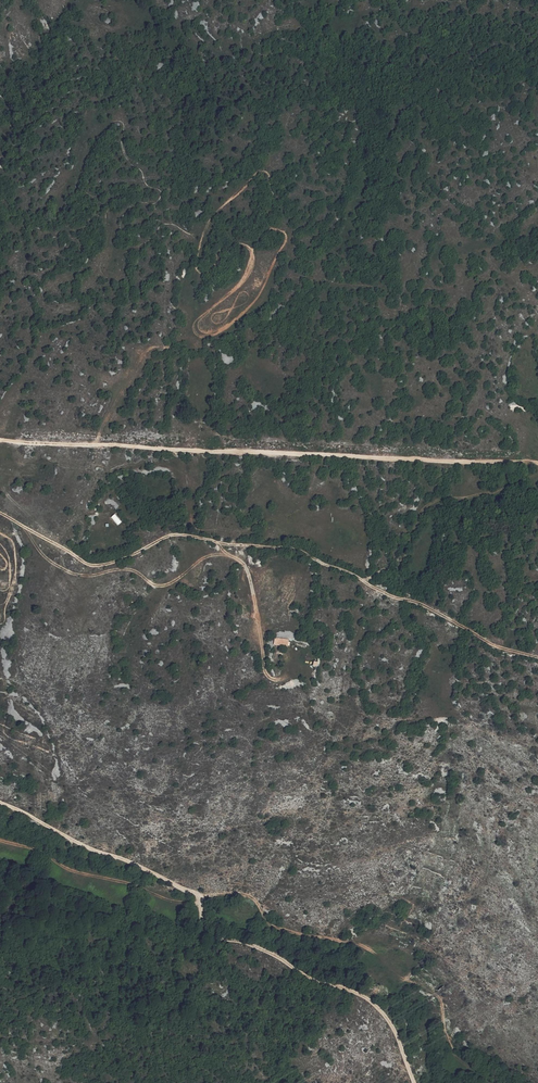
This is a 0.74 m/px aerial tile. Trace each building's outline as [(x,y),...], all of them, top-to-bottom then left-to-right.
[(115,513),(111,517),(117,525),(122,522),(115,513)] [(289,639),(275,637),(273,645),(288,646),(289,639)] [(421,977),(434,988),(440,981),(426,971),(421,977)]
